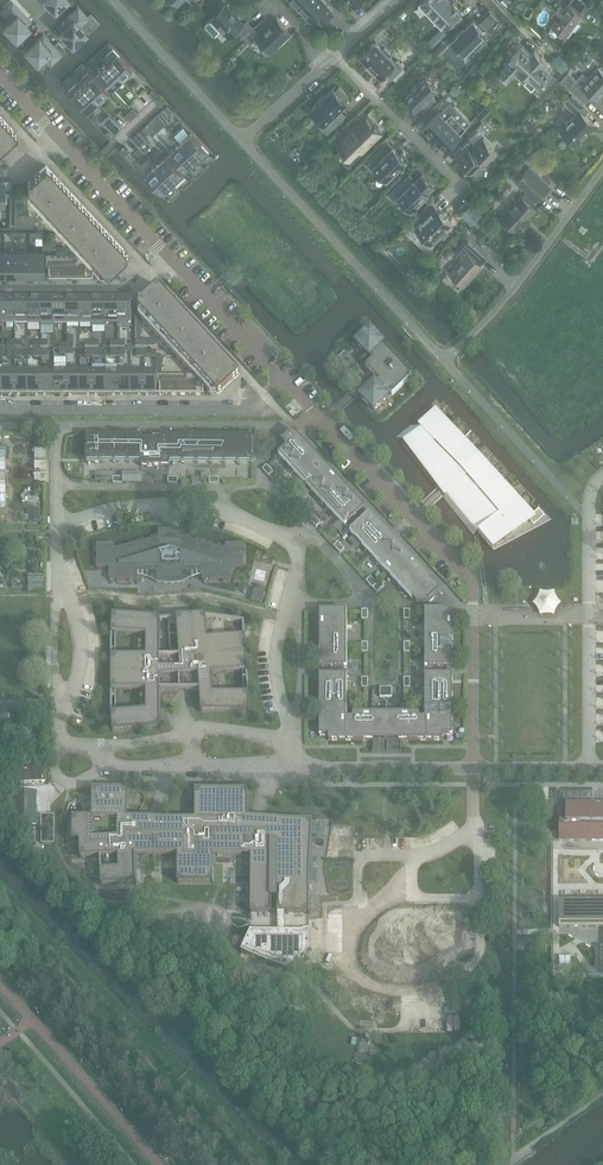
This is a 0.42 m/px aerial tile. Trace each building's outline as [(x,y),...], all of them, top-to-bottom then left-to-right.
[(47,7),(50,4),(55,9),(65,0),(40,0),(47,7)] [(328,4),(325,0),(293,0),(312,19),(317,14),(323,21),(334,11),(327,4),(328,4)] [(421,0),(446,25),(451,20),(455,25),(463,18),(458,13),(461,10),(459,9),(460,8),(453,1),(452,2),(451,0),(421,0)] [(556,36),(558,35),(561,32),(566,35),(588,5),(581,0),(572,0),(565,9),(559,5),(551,16),(556,20),(552,25),(550,29),(549,31),(550,34),(552,35),(554,36),(556,36)] [(9,19),(3,25),(15,38),(29,26),(24,21),(27,18),(12,2),(2,11),(9,19)] [(205,24),(205,27),(213,36),(216,36),(220,33),(220,30),(221,29),(229,38),(237,31),(243,38),(254,27),(247,20),(243,24),(225,5),(211,18),(212,20),(211,21),(208,21),(205,24)] [(80,25),(87,18),(78,8),(62,23),(64,26),(59,30),(72,44),(85,31),(80,25)] [(479,21),(480,22),(478,24),(473,19),(465,28),(464,27),(459,31),(460,32),(452,41),(464,54),(472,46),(475,50),(482,43),(479,40),(486,32),(485,31),(487,29),(491,33),(499,20),(489,10),(479,21)] [(254,27),(243,38),(250,45),(256,39),(269,53),(290,33),(276,18),(259,33),(254,27)] [(432,48),(439,41),(434,35),(427,42),(432,48)] [(29,36),(24,40),(28,45),(32,41),(29,36)] [(38,36),(25,48),(37,61),(43,56),(50,64),(61,54),(46,38),(43,41),(38,36)] [(452,41),(447,36),(432,51),(437,55),(452,41)] [(381,76),(385,72),(392,79),(404,67),(397,59),(395,61),(389,56),(391,54),(385,47),(383,49),(375,41),(361,55),(368,63),(367,64),(374,70),(375,69),(381,76)] [(55,45),(58,49),(61,52),(65,49),(58,42),(55,45)] [(532,53),(527,49),(523,45),(510,58),(512,60),(501,72),(503,74),(502,75),(506,78),(506,77),(509,79),(520,68),(529,77),(524,82),(532,90),(537,84),(539,85),(552,72),(542,63),(545,60),(535,50),(532,53)] [(103,58),(102,59),(122,79),(132,70),(113,49),(103,58)] [(105,62),(95,72),(104,81),(111,89),(116,85),(122,79),(102,59),(102,60),(105,62)] [(233,64),(228,59),(222,64),(227,69),(233,64)] [(561,80),(569,87),(585,102),(592,95),(594,97),(597,100),(602,93),(602,72),(597,67),(587,77),(582,73),(576,79),(568,72),(561,80)] [(89,72),(78,81),(98,102),(108,92),(89,72)] [(407,94),(412,100),(409,103),(416,109),(419,107),(424,112),(437,99),(432,94),(438,87),(426,75),(425,74),(418,80),(420,82),(407,94)] [(78,81),(68,91),(87,111),(98,102),(78,81)] [(333,88),(326,95),(324,93),(317,100),(319,102),(311,108),(325,122),(321,127),(327,133),(341,119),(336,113),(347,102),(344,100),(348,96),(339,87),(335,90),(333,88)] [(153,89),(148,93),(153,98),(158,94),(153,89)] [(594,124),(584,114),(589,109),(572,94),(564,102),(575,113),(560,129),(576,144),(594,124)] [(168,105),(163,109),(169,114),(173,110),(168,105)] [(486,106),(478,114),(484,121),(486,119),(493,112),(486,106)] [(133,107),(129,111),(134,116),(138,113),(133,107)] [(129,111),(124,115),(129,120),(134,116),(129,111)] [(431,135),(437,141),(438,141),(445,148),(467,128),(452,112),(446,118),(439,112),(424,127),(432,134),(431,135)] [(109,114),(101,121),(106,127),(114,120),(109,114)] [(17,135),(12,129),(0,116),(0,151),(17,135)] [(368,116),(366,117),(365,116),(353,129),(348,124),(336,135),(341,140),(337,144),(341,149),(339,150),(342,152),(343,151),(349,157),(359,148),(362,151),(381,132),(371,122),(373,121),(368,116)] [(493,127),(486,119),(484,121),(479,125),(487,133),(493,127)] [(148,123),(144,127),(149,133),(153,129),(148,123)] [(144,127),(139,131),(144,137),(149,133),(144,127)] [(183,127),(175,135),(180,141),(180,142),(199,163),(209,153),(190,132),(189,133),(183,127)] [(274,129),(270,133),(275,137),(279,133),(274,129)] [(109,130),(104,133),(109,139),(114,135),(109,130)] [(472,174),(485,161),(488,163),(498,153),(484,138),(473,148),(473,149),(468,154),(465,151),(457,159),(472,174)] [(180,142),(169,152),(186,169),(195,160),(198,163),(199,163),(180,142)] [(124,146),(119,150),(124,155),(129,151),(124,146)] [(400,153),(393,146),(386,153),(381,147),(369,159),(389,179),(396,172),(395,171),(402,164),(403,164),(406,162),(405,161),(408,158),(402,151),(400,153)] [(166,155),(156,164),(175,185),(185,175),(166,155)] [(156,164),(145,174),(164,194),(175,185),(156,164)] [(46,166),(27,183),(27,189),(84,250),(78,256),(45,256),(45,264),(48,264),(48,275),(92,275),(92,266),(96,263),(106,274),(107,275),(129,255),(123,248),(46,166)] [(413,166),(408,171),(411,174),(416,169),(413,166)] [(529,220),(527,218),(535,209),(531,205),(536,200),(537,201),(550,187),(529,167),(516,181),(527,191),(522,197),(521,196),(502,217),(505,221),(504,225),(508,229),(512,227),(516,230),(517,229),(519,230),(529,220)] [(416,180),(415,179),(412,182),(406,176),(388,194),(395,201),(399,197),(411,209),(415,206),(415,207),(418,204),(417,204),(428,193),(427,192),(434,185),(422,174),(416,180)] [(20,214),(20,197),(15,197),(15,227),(27,227),(27,214),(20,214)] [(466,203),(462,199),(456,204),(461,209),(466,203)] [(471,204),(461,216),(472,226),(483,214),(471,204)] [(421,216),(424,219),(415,228),(431,244),(452,224),(440,212),(439,213),(431,206),(421,216)] [(462,259),(450,273),(464,286),(483,265),(482,264),(487,258),(481,252),(469,241),(457,254),(462,259)] [(17,250),(4,250),(4,275),(17,275),(17,250)] [(30,250),(17,250),(17,275),(30,275),(30,250)] [(43,250),(30,250),(30,275),(43,275),(43,250)] [(142,300),(138,300),(138,303),(138,309),(195,370),(190,375),(157,375),(157,395),(204,395),(204,386),(207,383),(217,394),(218,395),(240,375),(234,368),(158,286),(142,300)] [(15,300),(2,300),(2,327),(3,327),(3,324),(15,324),(15,300)] [(28,300),(15,300),(15,324),(28,324),(28,300)] [(41,300),(28,300),(28,324),(40,324),(40,327),(41,327),(41,300)] [(54,300),(41,300),(41,327),(54,327),(54,300)] [(67,300),(54,300),(54,327),(54,324),(67,324),(67,300)] [(79,300),(67,300),(67,324),(79,324),(79,300)] [(92,300),(79,300),(79,324),(92,324),(92,327),(92,300)] [(105,300),(92,300),(92,327),(105,327),(105,300)] [(106,325),(118,325),(118,300),(105,300),(105,327),(106,327),(106,325)] [(118,300),(118,325),(119,325),(119,327),(131,327),(131,300),(118,300)] [(141,341),(141,317),(136,317),(136,347),(148,347),(148,341),(141,341)] [(383,344),(370,330),(356,343),(369,357),(370,356),(373,360),(365,367),(379,382),(376,385),(375,384),(361,397),(374,411),(388,398),(387,396),(390,393),(392,396),(412,378),(382,345),(383,344)] [(345,363),(339,369),(347,378),(353,372),(345,363)] [(15,395),(15,373),(2,373),(2,395),(15,395)] [(28,395),(28,373),(15,373),(15,395),(28,395)] [(41,395),(41,373),(28,373),(28,395),(41,395)] [(54,395),(54,373),(41,373),(41,395),(54,395)] [(67,395),(67,373),(54,373),(54,395),(67,395)] [(80,395),(80,373),(67,373),(67,395),(80,395)] [(93,395),(93,373),(80,373),(80,395),(93,395)] [(105,395),(105,373),(93,373),(93,395),(105,395)] [(118,395),(118,373),(105,373),(105,395),(118,395)] [(131,395),(131,373),(118,373),(118,395),(131,395)] [(144,395),(144,373),(131,373),(131,395),(144,395)] [(157,395),(157,375),(157,373),(144,373),(144,395),(157,395)] [(418,425),(422,429),(406,443),(444,486),(447,483),(449,486),(452,489),(446,494),(481,531),(495,546),(530,515),(435,410),(437,408),(436,408),(418,425)] [(287,447),(279,455),(345,526),(347,525),(352,530),(350,532),(389,573),(413,599),(417,603),(428,603),(442,591),(408,555),(403,550),(370,513),(368,515),(363,510),(365,508),(332,473),(321,461),(293,431),(282,442),(287,447)] [(170,463),(170,459),(253,460),(253,437),(160,437),(161,441),(143,441),(143,436),(101,436),(100,458),(142,459),(142,463),(141,463),(142,463),(142,467),(170,468),(170,464),(171,463),(170,463)] [(0,449),(0,509),(6,509),(6,463),(10,463),(10,449),(0,449)] [(46,461),(46,450),(35,450),(35,461),(46,461)] [(268,476),(273,472),(267,466),(262,470),(268,476)] [(123,473),(123,478),(123,482),(123,484),(142,484),(142,473),(123,473)] [(39,509),(29,509),(29,516),(29,522),(39,522),(39,509)] [(314,517),(310,521),(316,528),(321,524),(314,517)] [(114,544),(97,544),(97,568),(109,568),(109,580),(138,580),(138,572),(157,572),(157,582),(158,582),(159,582),(160,582),(160,583),(161,583),(162,583),(163,583),(164,583),(165,583),(166,583),(167,583),(168,583),(169,583),(170,583),(171,583),(172,583),(173,583),(174,583),(175,583),(176,583),(177,583),(178,583),(179,583),(180,583),(181,583),(181,582),(182,582),(183,582),(183,572),(202,572),(202,580),(231,580),(231,568),(243,568),(243,544),(226,544),(225,549),(182,538),(182,531),(181,530),(180,530),(179,530),(178,530),(177,530),(176,530),(175,530),(174,530),(173,530),(167,530),(158,530),(158,538),(115,549),(114,544)] [(345,549),(338,542),(334,546),(340,553),(345,549)] [(42,576),(29,576),(29,592),(42,592),(42,576)] [(371,577),(368,579),(366,581),(373,588),(377,584),(371,577)] [(380,582),(373,589),(377,593),(384,587),(380,582)] [(254,589),(251,601),(261,604),(265,592),(254,589)] [(538,614),(539,618),(543,617),(548,616),(552,617),(554,618),(554,615),(556,611),(558,609),(561,605),(560,604),(558,601),(556,599),(555,596),(554,594),(551,594),(548,594),(545,594),(543,594),(540,593),(539,596),(538,598),(536,601),(535,602),(532,605),(534,607),(535,609),(537,612),(538,614)] [(322,610),(319,610),(319,612),(319,620),(319,642),(319,668),(322,668),(322,675),(320,675),(319,679),(320,737),(320,736),(329,736),(329,741),(363,741),(371,741),(401,741),(409,741),(443,741),(443,736),(452,736),(452,737),(453,737),(453,680),(453,675),(450,675),(450,668),(453,668),(453,642),(453,620),(453,610),(450,610),(425,610),(425,611),(425,642),(425,668),(428,668),(428,675),(425,675),(425,719),(419,719),(419,714),(353,714),(353,719),(347,719),(347,675),(344,675),(344,668),(347,668),(347,642),(347,610),(322,610)] [(114,732),(159,729),(160,729),(160,691),(200,691),(201,713),(203,713),(203,712),(248,712),(248,713),(249,713),(249,694),(245,642),(245,640),(243,621),(205,616),(177,618),(160,619),(114,615),(113,615),(111,634),(111,713),(112,733),(114,732)] [(392,688),(380,688),(380,697),(392,697),(392,688)] [(11,722),(11,715),(10,715),(10,709),(3,709),(3,715),(0,715),(0,722),(11,722)] [(74,817),(73,817),(72,832),(73,832),(73,842),(79,842),(80,859),(81,859),(81,858),(100,858),(101,886),(102,886),(135,884),(136,884),(135,856),(153,855),(178,855),(177,884),(179,884),(179,883),(211,884),(212,884),(213,855),(251,856),(251,914),(251,915),(251,919),(251,921),(251,922),(251,923),(251,927),(251,930),(251,931),(250,932),(249,936),(241,953),(273,966),(277,967),(287,972),(299,976),(301,970),(303,966),(305,961),(303,960),(307,951),(309,951),(309,937),(309,931),(309,919),(309,915),(309,883),(309,870),(312,836),(311,836),(312,822),(309,822),(258,819),(258,821),(250,821),(249,820),(248,791),(247,791),(242,791),(238,791),(206,791),(197,791),(197,790),(195,790),(195,813),(195,820),(154,819),(149,819),(149,818),(127,818),(127,790),(126,790),(93,790),(94,789),(92,789),(92,818),(74,818),(74,817)] [(37,791),(13,791),(13,827),(37,827),(37,791)] [(559,840),(602,841),(602,803),(566,802),(566,827),(559,827),(559,840)] [(51,815),(41,815),(41,844),(51,844),(51,815)] [(498,881),(485,881),(485,893),(498,893),(498,881)] [(559,901),(559,928),(600,928),(602,928),(602,901),(584,901),(559,901)] [(574,959),(559,959),(559,973),(574,973),(574,959)]
